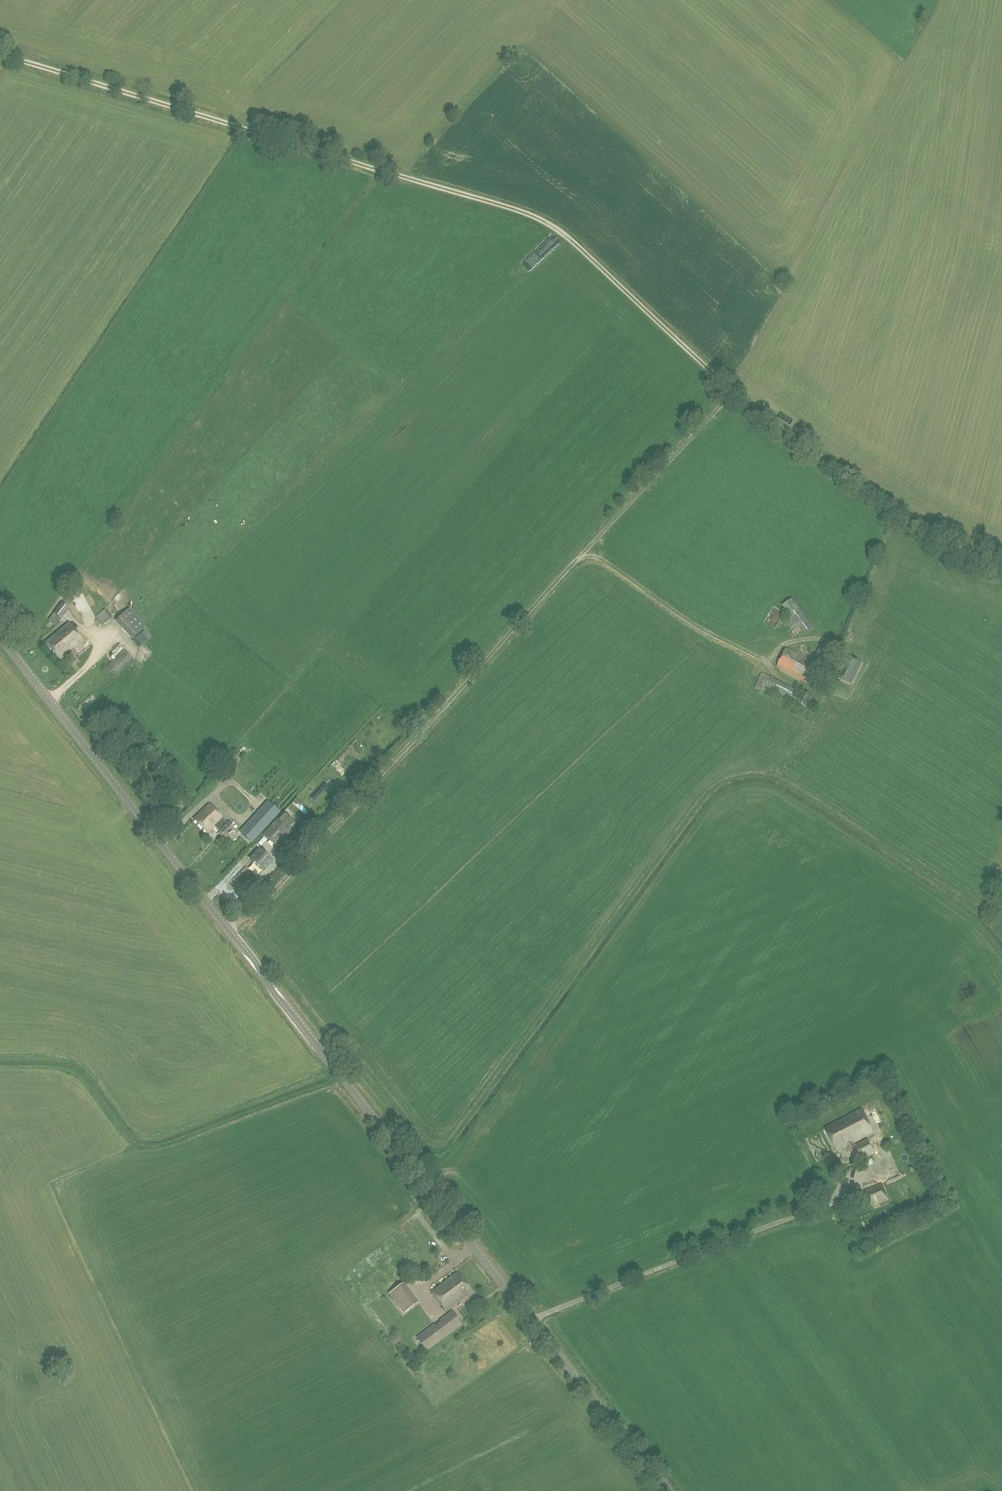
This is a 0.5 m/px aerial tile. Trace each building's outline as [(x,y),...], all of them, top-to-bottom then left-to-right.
[(532,271),(543,261),(535,252),(524,262),(532,271)] [(88,592),(76,595),(77,602),(89,599),(88,592)] [(84,617),(95,612),(90,599),(78,603),(84,617)] [(798,626),(803,634),(813,627),(793,599),(783,606),(790,616),(785,620),(793,630),(798,626)] [(58,613),(63,618),(73,607),(67,602),(58,613)] [(112,617),(106,610),(97,616),(103,624),(112,617)] [(119,621),(135,639),(147,628),(131,610),(119,621)] [(69,624),(57,633),(45,643),(59,660),(83,641),(69,624)] [(83,655),(91,646),(86,642),(79,651),(83,655)] [(822,645),(813,663),(786,649),(776,667),(814,687),(834,651),(822,645)] [(125,650),(107,666),(114,674),(128,661),(131,664),(135,661),(125,650)] [(861,663),(847,657),(837,678),(851,684),(861,663)] [(768,686),(807,706),(812,696),(772,677),(768,686)] [(299,812),(304,809),(299,800),(294,803),(299,812)] [(201,826),(217,811),(210,803),(193,818),(201,826)] [(251,842),(271,820),(261,810),(241,833),(251,842)] [(235,830),(217,811),(201,826),(208,834),(215,827),(220,832),(219,834),(225,840),(226,838),(226,839),(235,830)] [(284,813),(264,835),(275,845),(294,823),(284,813)] [(260,850),(251,860),(262,871),(272,861),(260,850)] [(874,1132),(862,1109),(825,1128),(837,1151),(874,1132)] [(874,1153),(868,1139),(851,1148),(858,1161),(874,1153)] [(889,1200),(882,1183),(866,1190),(872,1206),(889,1200)] [(446,1311),(472,1292),(458,1272),(432,1292),(446,1311)] [(404,1284),(392,1290),(401,1307),(392,1312),(394,1317),(390,1319),(394,1328),(413,1319),(412,1317),(426,1311),(419,1296),(412,1300),(404,1284)] [(460,1326),(450,1314),(417,1339),(426,1352),(460,1326)] [(408,1334),(417,1330),(413,1324),(405,1328),(408,1334)]
